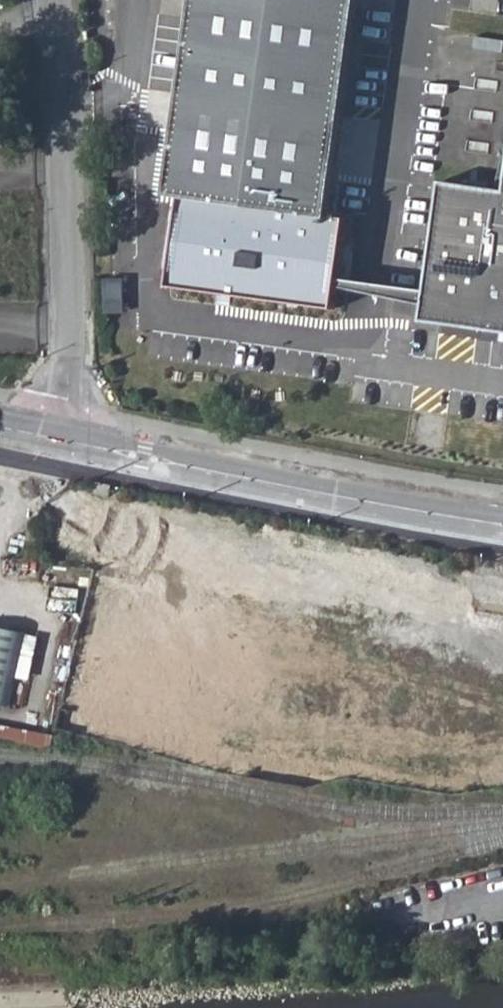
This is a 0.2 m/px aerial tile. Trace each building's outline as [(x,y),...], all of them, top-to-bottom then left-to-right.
[(172,195),(182,197),(170,288),(333,311),(345,220),(327,217),(355,0),(198,0),(172,195)] [(436,184),(424,293),(423,306),(421,323),(502,335),(502,176),(500,193),(436,184)] [(124,281),(108,280),(108,310),(125,310),(124,281)] [(93,486),(93,495),(105,497),(105,488),(93,486)] [(101,538),(83,537),(79,563),(99,566),(101,538)] [(0,629),(0,706),(6,707),(23,634),(0,629)]
